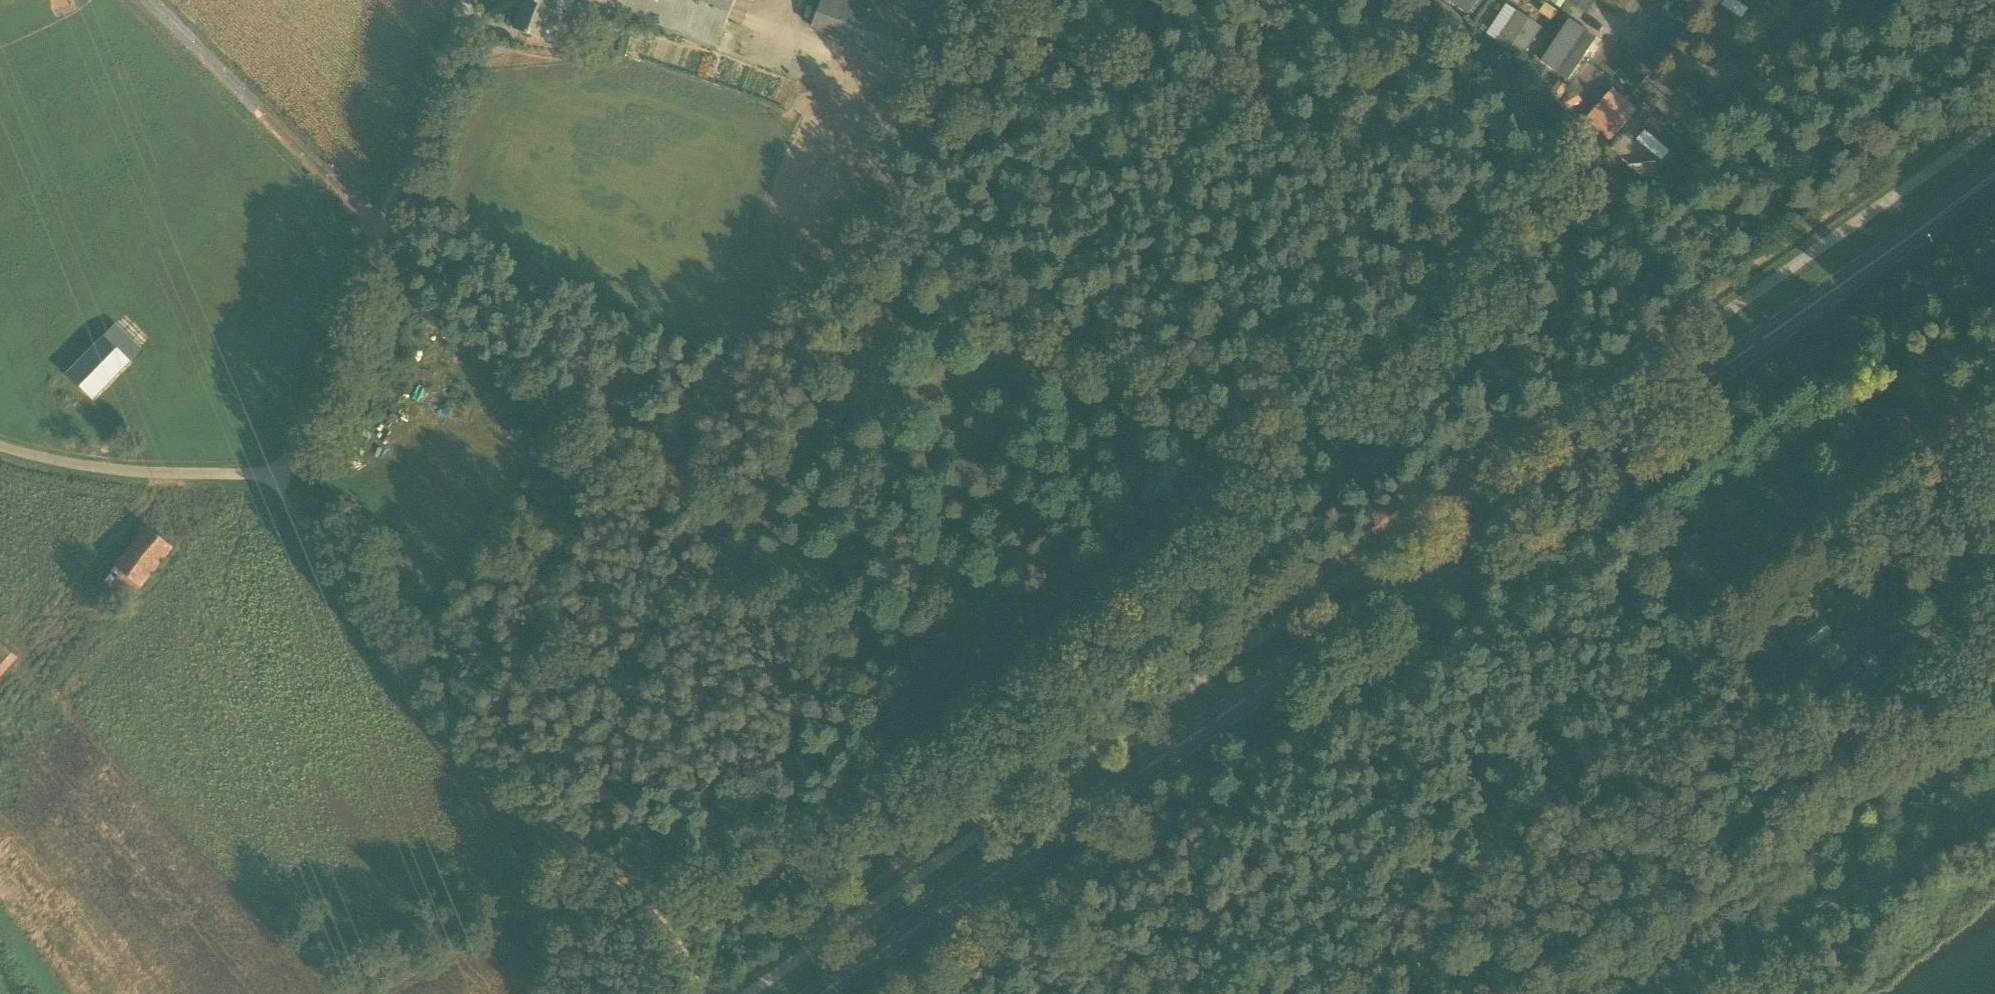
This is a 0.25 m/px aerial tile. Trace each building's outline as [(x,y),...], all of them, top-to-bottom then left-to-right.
[(515,28),(542,41),(558,0),(526,0),(515,28)] [(811,27),(920,69),(939,20),(889,0),(822,0),(811,27)] [(1469,12),(1478,0),(1452,0),(1469,12)] [(1760,9),(1770,16),(1780,2),(1777,0),(1740,0),(1757,12),(1760,9)] [(1665,56),(1696,17),(1676,1),(1645,39),(1665,56)] [(1557,11),(1545,3),(1539,12),(1551,20),(1557,11)] [(1521,59),(1542,27),(1517,11),(1496,43),(1521,59)] [(1600,34),(1575,17),(1548,57),(1573,74),(1600,34)] [(1738,92),(1758,70),(1729,45),(1709,67),(1738,92)] [(1636,49),(1616,77),(1636,94),(1658,65),(1636,49)] [(1688,81),(1678,94),(1711,121),(1721,108),(1688,81)] [(1558,82),(1551,94),(1560,99),(1568,87),(1558,82)] [(1610,140),(1636,109),(1614,90),(1588,120),(1610,140)] [(1576,91),(1563,99),(1569,108),(1582,101),(1576,91)] [(1730,101),(1720,92),(1714,99),(1725,108),(1730,101)] [(1685,144),(1652,117),(1643,128),(1676,155),(1685,144)] [(1643,177),(1657,175),(1656,162),(1651,163),(1629,165),(1628,165),(1631,169),(1633,169),(1643,177)] [(92,399),(129,361),(103,335),(65,373),(92,399)] [(171,547),(146,527),(104,580),(130,600),(171,547)] [(0,638),(0,678),(20,657),(0,638)]
